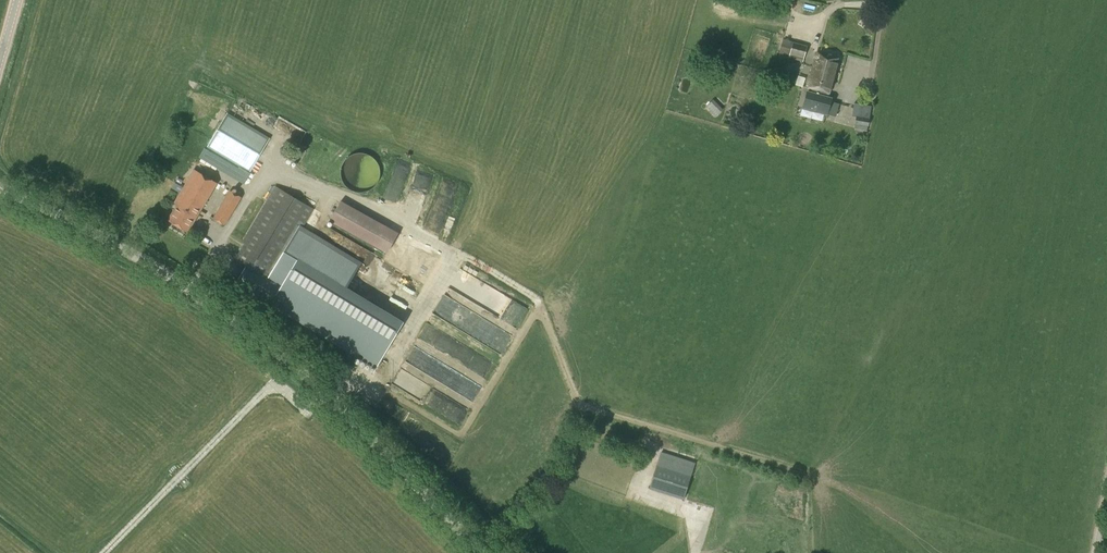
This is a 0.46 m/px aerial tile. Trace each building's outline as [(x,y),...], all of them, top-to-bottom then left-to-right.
[(803,61),(807,46),(793,42),(793,41),(783,38),(779,53),(789,56),(789,57),(803,61)] [(811,93),(827,97),(838,58),(817,53),(814,67),(811,66),(809,75),(811,76),(808,88),(812,89),(811,93)] [(827,97),(811,93),(807,92),(803,105),(819,109),(818,112),(835,116),(838,104),(830,101),(831,98),(827,97)] [(716,116),(723,109),(713,99),(706,106),(716,116)] [(855,123),(854,129),(855,129),(867,131),(867,130),(868,125),(871,106),(862,104),(854,103),(852,116),(856,117),(855,123)] [(250,172),(270,138),(227,112),(207,146),(250,172)] [(360,192),(363,192),(366,191),(369,190),(372,188),(375,186),(377,183),(378,180),(379,177),(380,174),(380,170),(379,167),(378,164),(376,161),(374,158),(372,156),(369,155),(366,153),(362,153),(359,153),(356,153),(353,154),(350,156),(347,158),(345,160),(343,163),(342,166),(341,169),(341,172),(341,176),(342,179),(343,182),(345,185),(347,187),(350,189),(353,191),(356,192),(360,192)] [(188,231),(216,183),(194,170),(174,202),(177,204),(168,219),(188,231)] [(271,281),(313,209),(275,186),(232,257),(271,281)] [(225,225),(241,197),(229,190),(212,218),(225,225)] [(387,253),(398,233),(341,201),(330,221),(387,253)] [(400,327),(295,264),(282,288),(248,267),(238,284),(376,366),(400,327)] [(684,499),(695,462),(660,451),(649,488),(684,499)]
